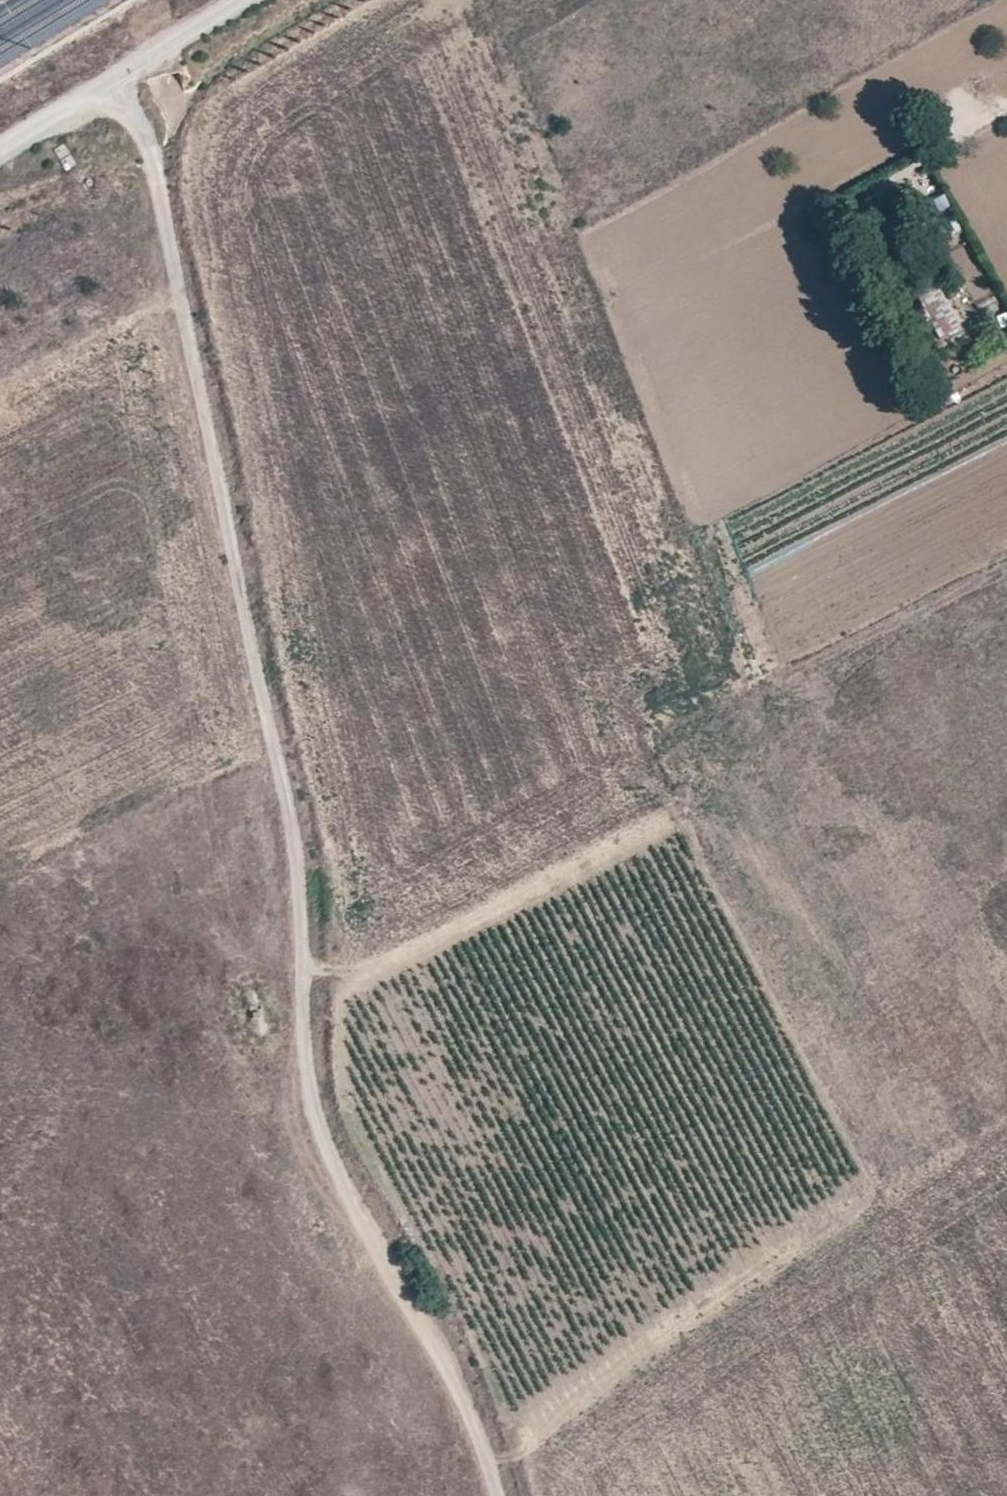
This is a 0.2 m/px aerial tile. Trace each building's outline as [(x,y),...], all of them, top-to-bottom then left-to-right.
[(942,280),(919,290),(940,341),(964,331),(942,280)]
